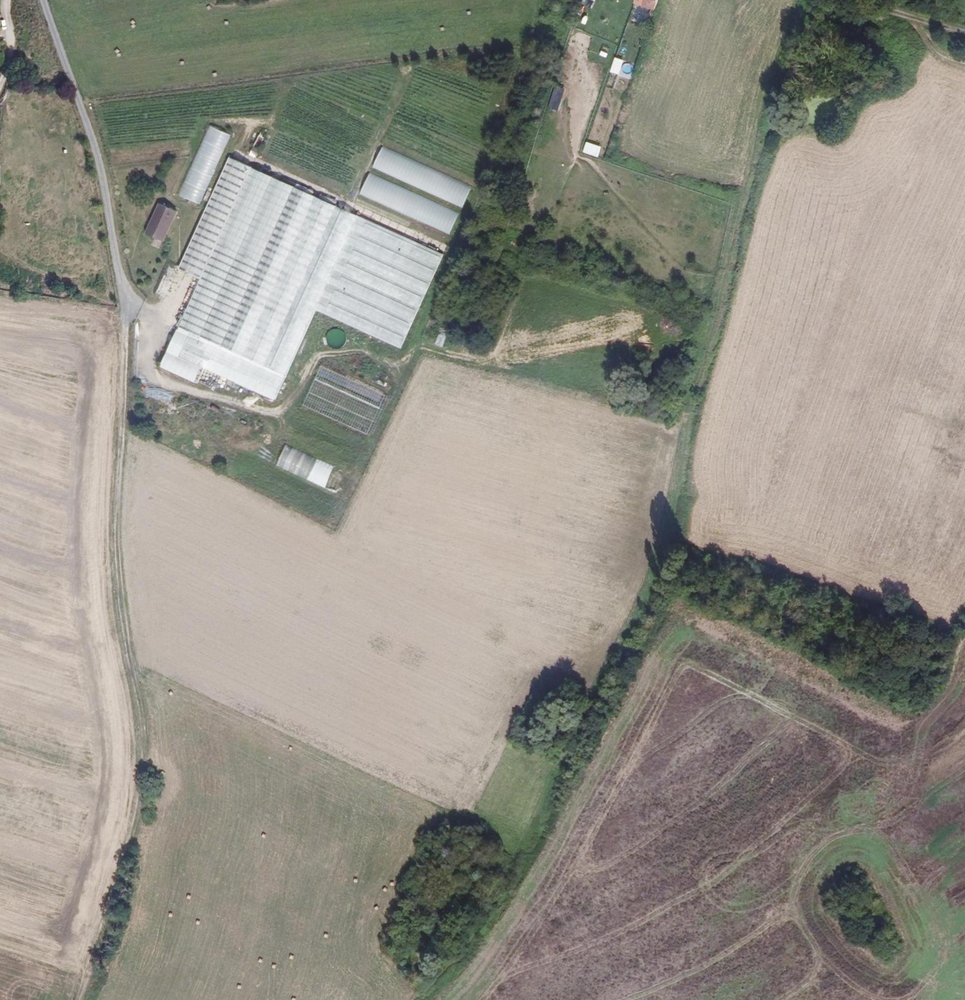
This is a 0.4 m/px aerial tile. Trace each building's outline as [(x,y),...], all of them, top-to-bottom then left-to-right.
[(657,13),(661,0),(644,0),(642,8),(657,13)] [(232,134),(211,124),(180,193),(201,203),(232,134)] [(253,167),(230,157),(182,268),(203,278),(182,326),(194,331),(183,356),(278,398),(319,309),(404,347),(444,254),(253,167)] [(178,210),(161,203),(149,233),(165,240),(178,210)] [(334,490),(342,471),(295,450),(286,469),(334,490)]
